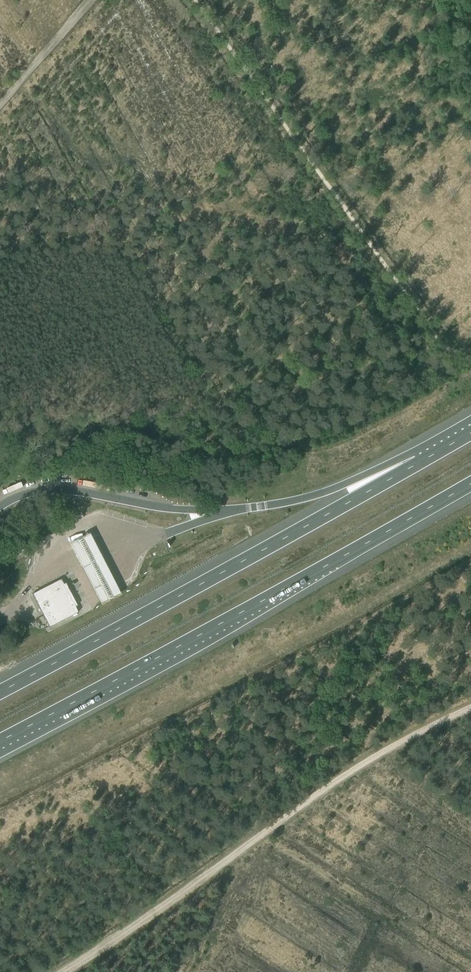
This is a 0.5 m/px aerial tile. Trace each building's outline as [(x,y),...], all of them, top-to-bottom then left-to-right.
[(95,540),(90,532),(70,542),(75,551),(90,580),(101,602),(121,592),(110,569),(95,540)] [(60,578),(32,593),(49,626),(77,611),(62,581),(60,578)]
